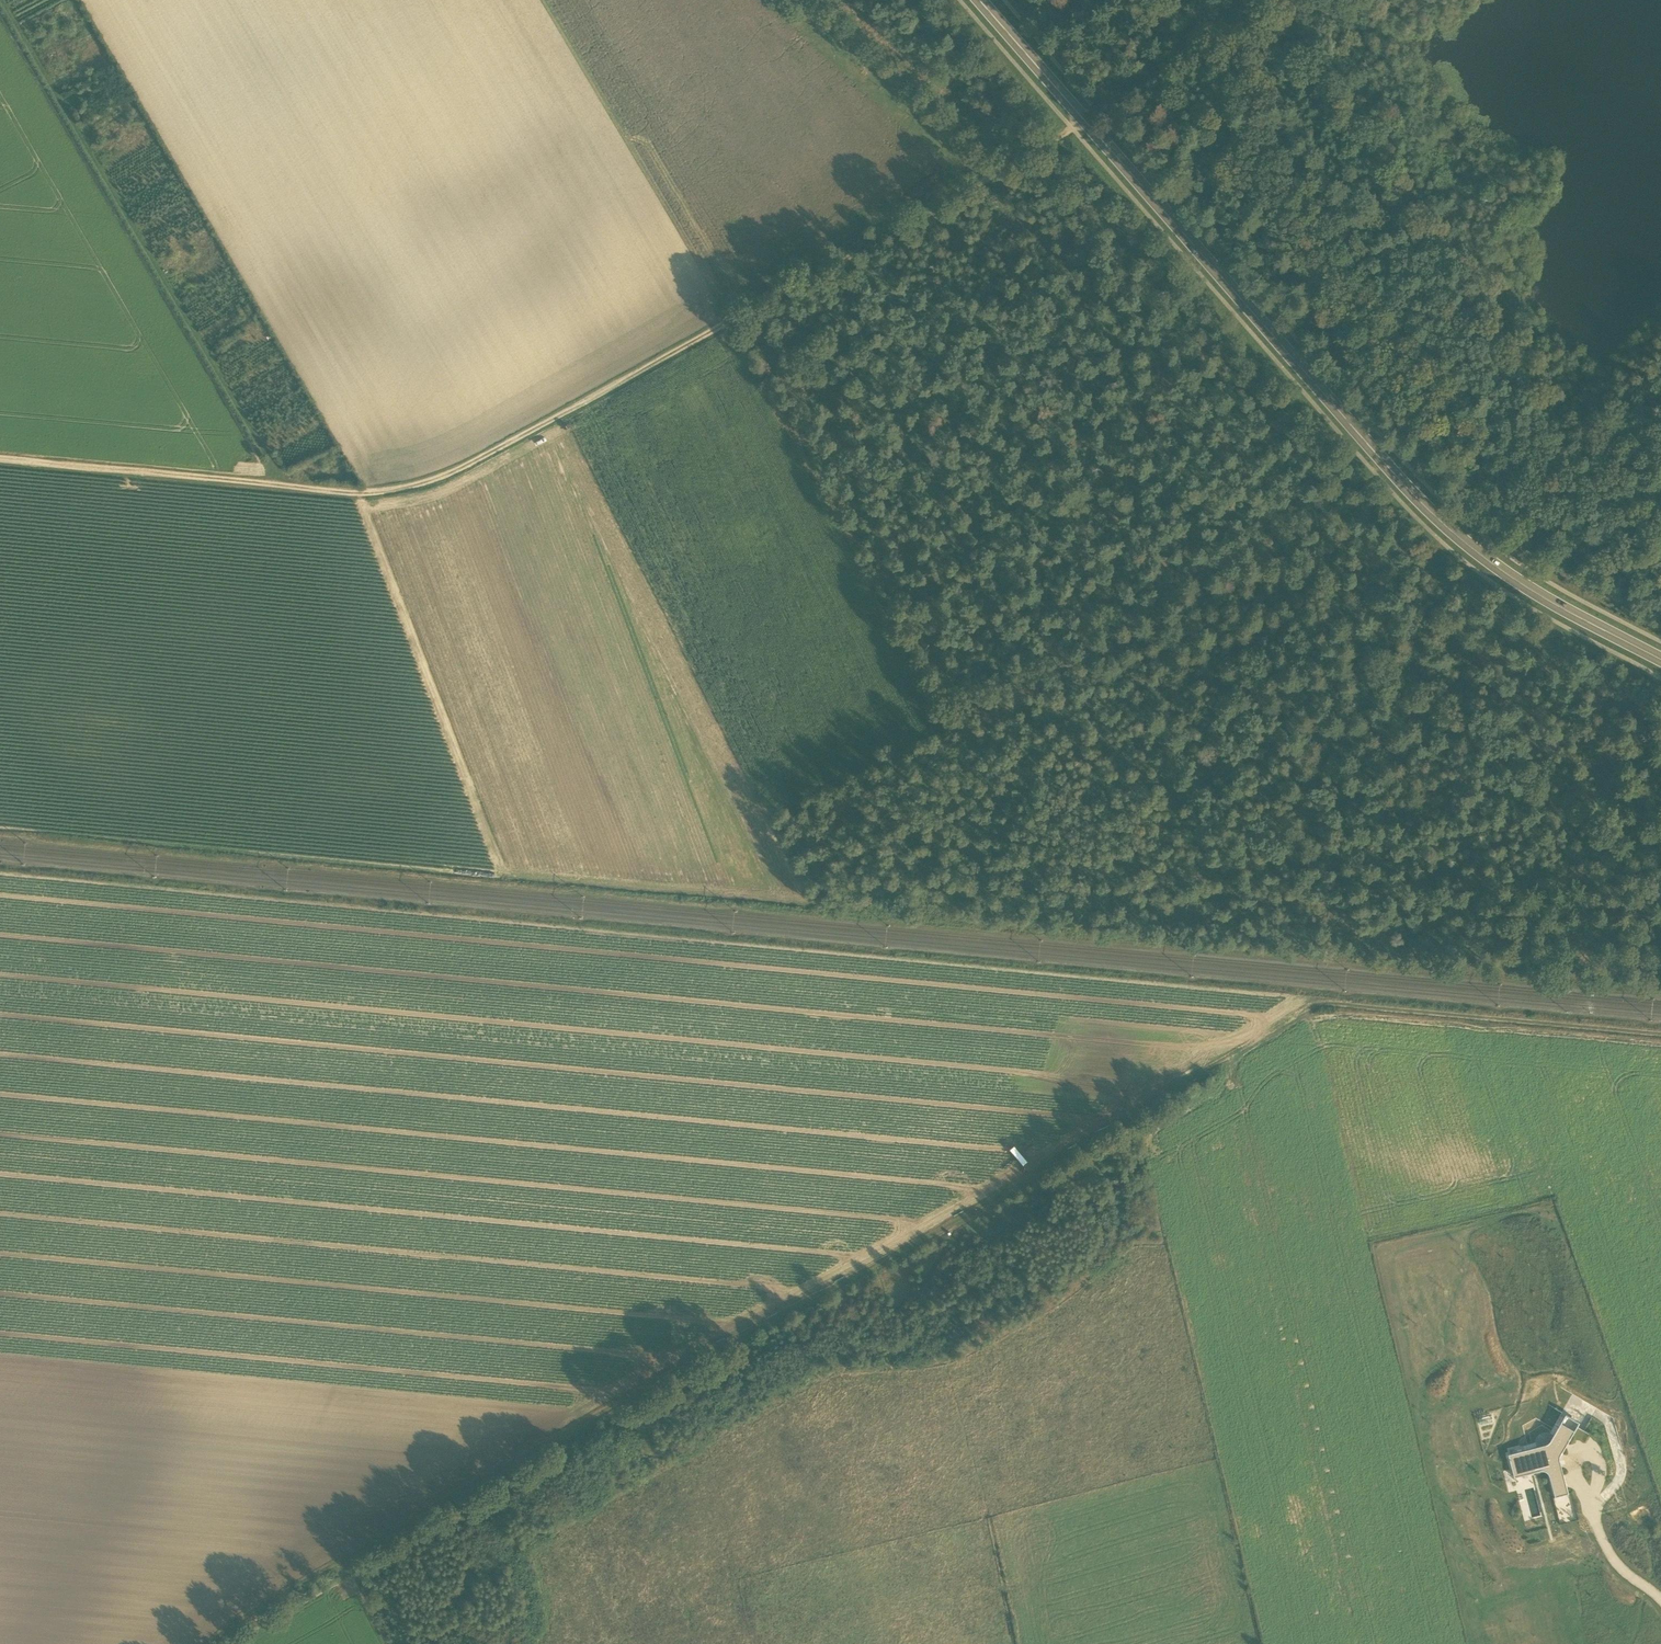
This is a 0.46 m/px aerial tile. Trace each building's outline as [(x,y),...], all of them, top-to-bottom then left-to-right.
[(1514,1463),(1512,1464),(1513,1468),(1512,1468),(1515,1477),(1519,1476),(1519,1475),(1530,1472),(1530,1469),(1529,1464),(1536,1463),(1537,1467),(1538,1470),(1553,1466),(1554,1465),(1555,1464),(1556,1463),(1562,1453),(1562,1454),(1564,1451),(1578,1427),(1564,1419),(1556,1431),(1551,1441),(1550,1442),(1549,1443),(1548,1444),(1547,1444),(1546,1445),(1521,1451),(1521,1453),(1522,1458),(1523,1458),(1523,1461),(1514,1463)] [(1562,1467),(1549,1470),(1551,1478),(1556,1497),(1556,1495),(1568,1492),(1568,1494),(1569,1493),(1564,1474),(1562,1467)]
